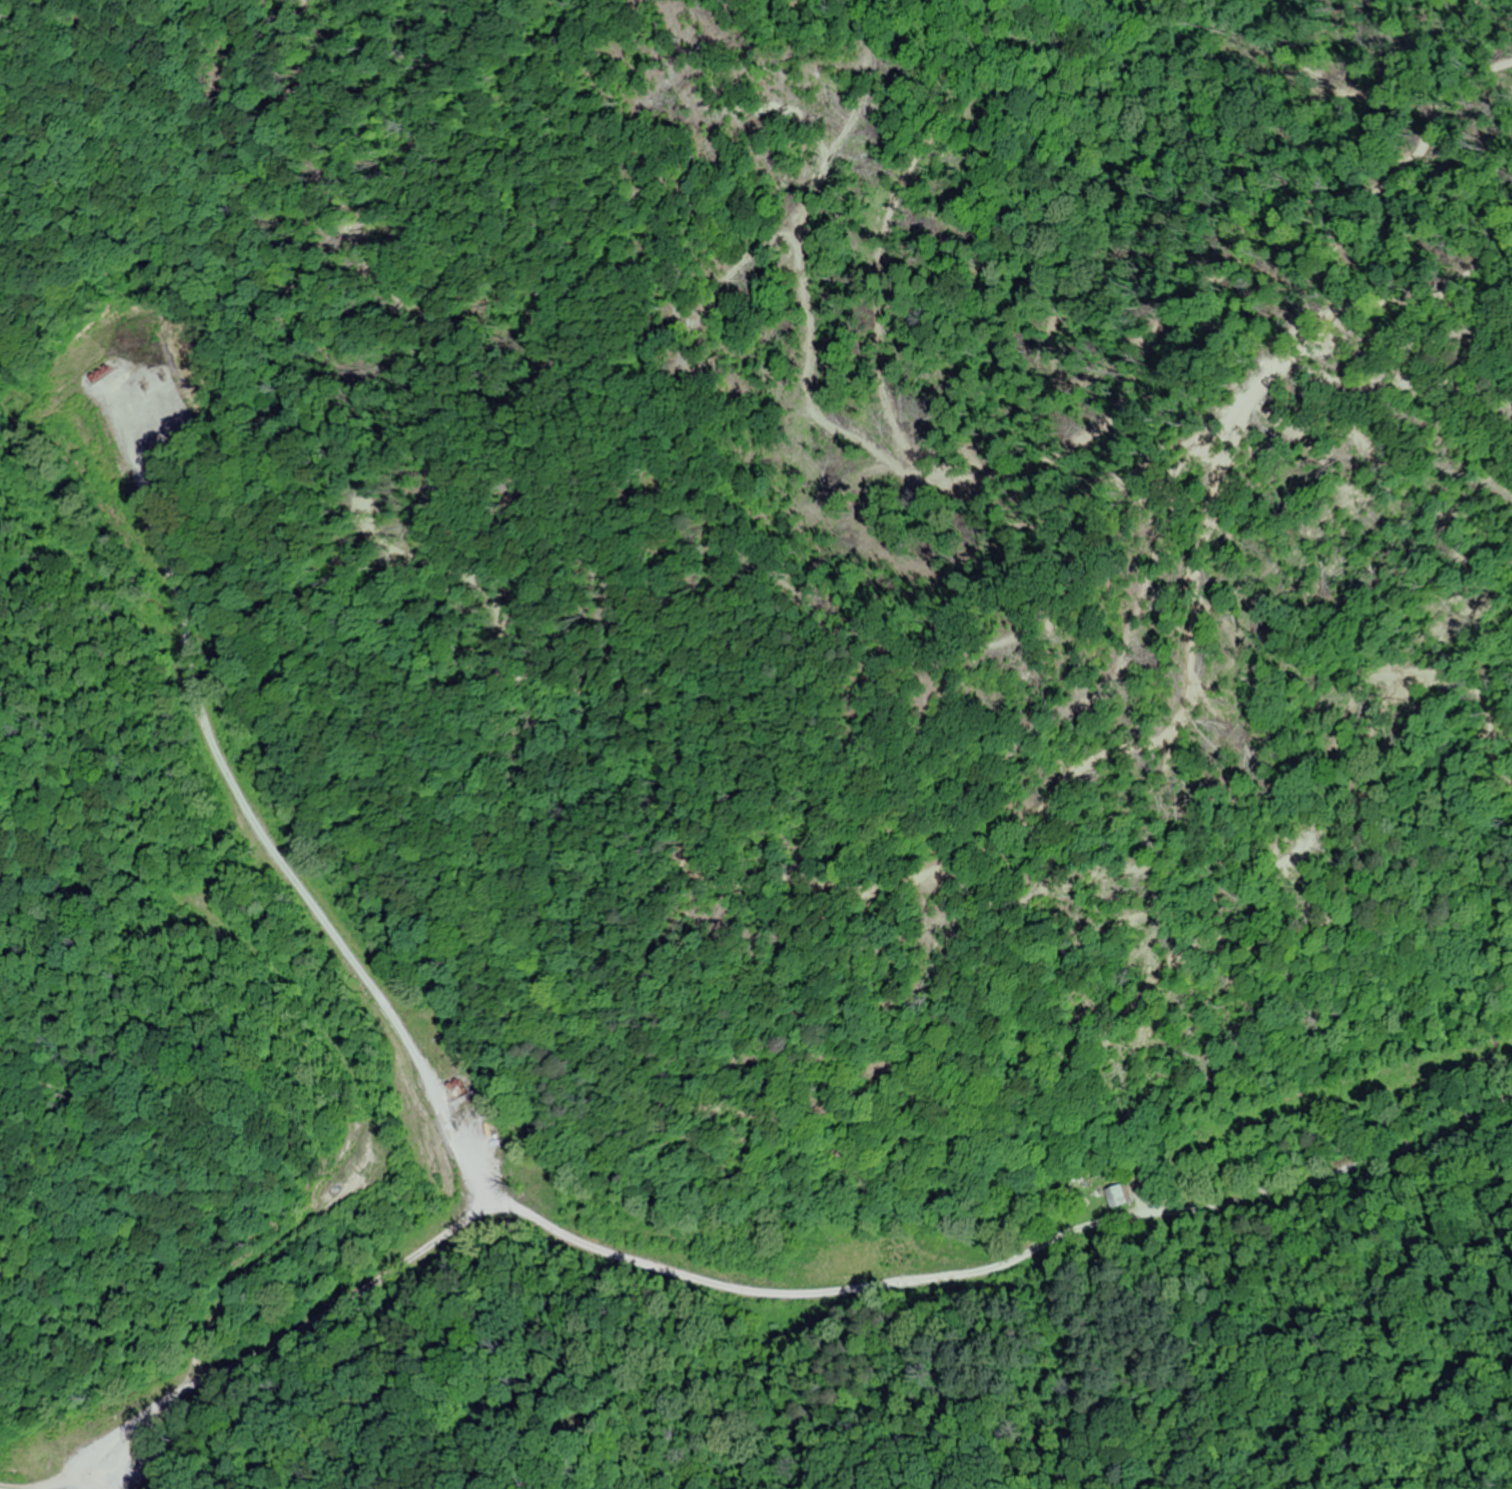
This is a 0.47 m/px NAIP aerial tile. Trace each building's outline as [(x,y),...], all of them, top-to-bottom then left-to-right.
[(1141,1198),(1133,1180),(1113,1188),(1121,1207),(1141,1198)]
